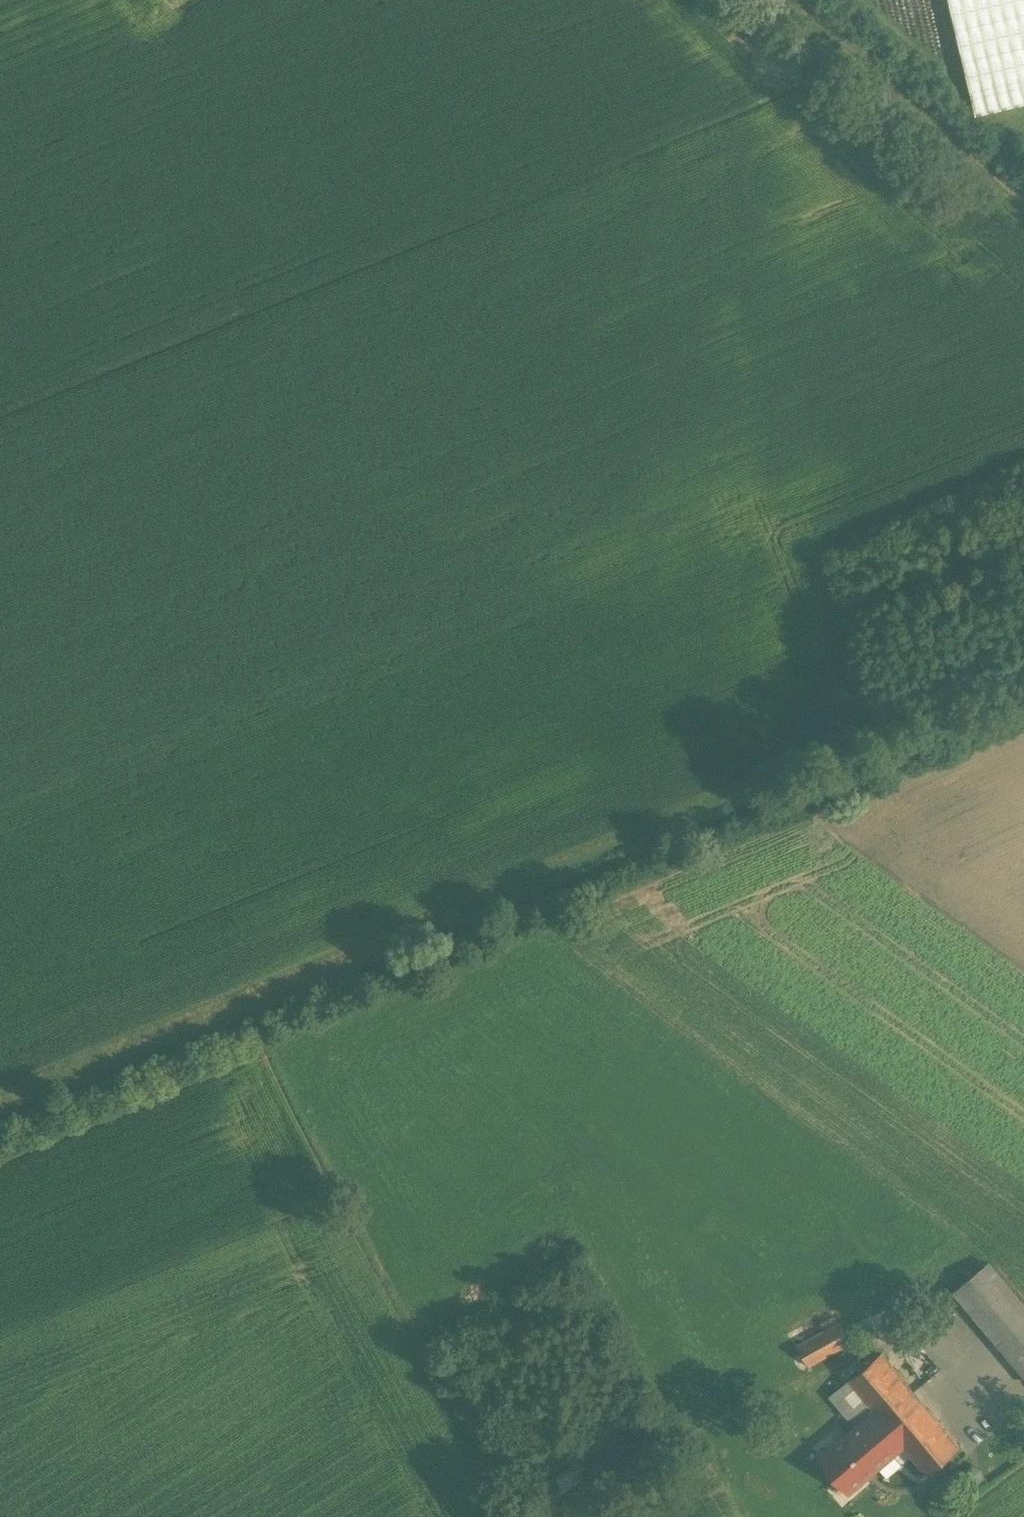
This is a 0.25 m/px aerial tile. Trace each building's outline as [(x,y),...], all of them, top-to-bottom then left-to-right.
[(975,115),(1023,104),(1023,0),(948,0),(975,115)] [(955,1290),(1023,1373),(1023,1304),(989,1262),(955,1290)] [(839,1321),(797,1344),(808,1365),(850,1342),(839,1321)] [(882,1352),(850,1378),(904,1443),(927,1471),(959,1445),(882,1352)] [(904,1443),(850,1378),(830,1395),(856,1426),(819,1457),(847,1490),(904,1443)]
